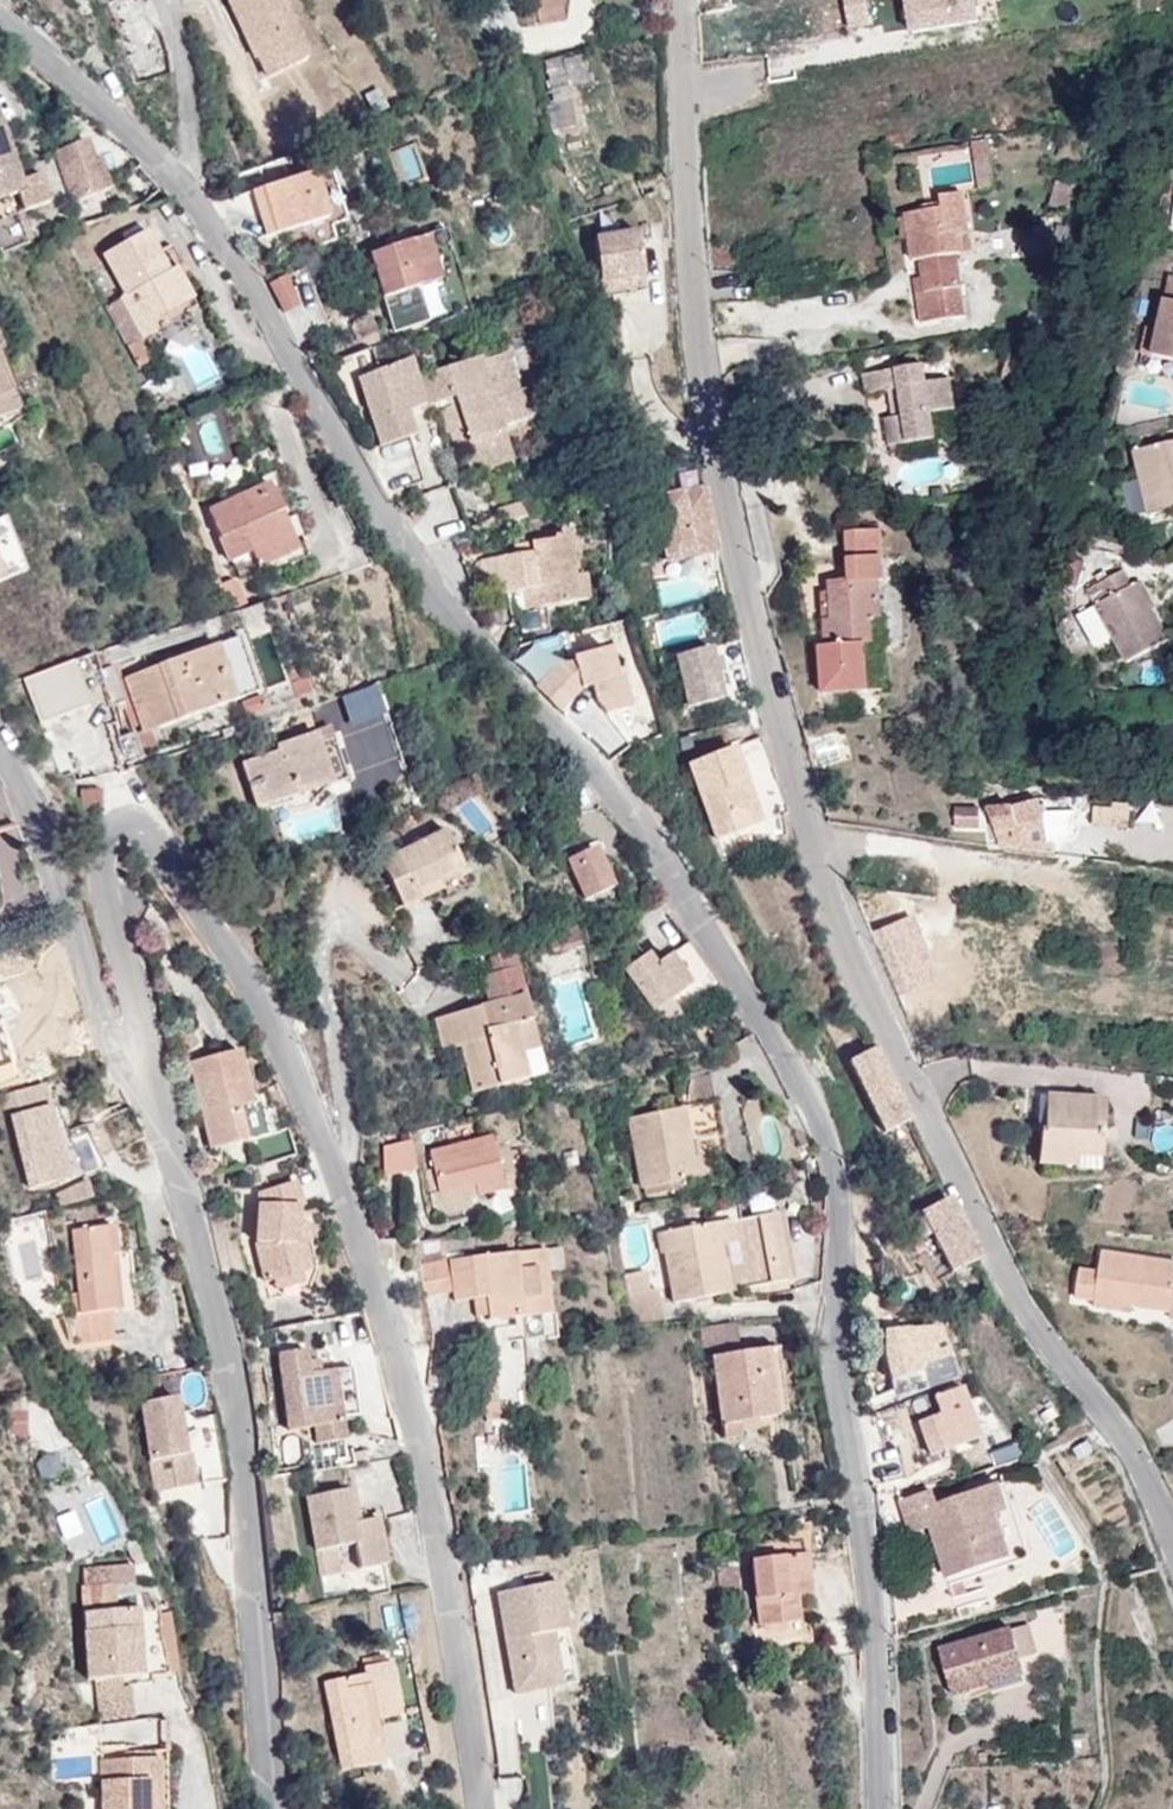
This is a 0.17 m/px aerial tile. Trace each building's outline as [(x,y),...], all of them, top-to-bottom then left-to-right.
[(914,45),(983,39),(979,0),(910,0),(914,45)] [(281,36),(296,30),(285,3),(238,23),(273,99),(302,86),(281,36)] [(318,79),(296,30),(281,36),(302,86),(318,79)] [(552,76),(567,74),(565,62),(550,64),(552,76)] [(569,87),(567,74),(552,76),(553,89),(569,87)] [(576,122),(573,97),(555,99),(558,123),(576,122)] [(31,194),(6,124),(0,126),(0,204),(31,194)] [(58,162),(70,213),(109,204),(97,153),(58,162)] [(331,166),(313,171),(327,218),(346,212),(331,166)] [(327,218),(313,171),(262,186),(277,233),(327,218)] [(1172,254),(1172,172),(1155,250),(1172,254)] [(949,251),(949,253),(961,251),(954,190),(930,193),(930,205),(895,209),(896,216),(899,245),(900,258),(914,256),(949,251)] [(31,194),(0,204),(0,216),(35,205),(31,194)] [(754,223),(751,200),(739,202),(743,225),(754,223)] [(890,246),(899,245),(896,216),(887,216),(890,246)] [(1031,251),(1029,234),(1012,236),(1014,254),(1031,251)] [(153,235),(110,259),(131,297),(124,300),(145,339),(165,330),(160,321),(184,308),(160,268),(169,263),(153,235)] [(436,239),(416,246),(431,290),(450,284),(436,239)] [(431,290),(416,246),(362,263),(377,305),(431,290)] [(915,272),(951,266),(949,253),(949,251),(914,256),(915,272)] [(953,281),(951,266),(915,272),(917,291),(913,292),(915,317),(939,314),(936,284),(948,282),(953,281)] [(917,291),(915,272),(904,273),(907,293),(913,292),(917,291)] [(619,307),(645,305),(645,279),(618,280),(619,307)] [(951,313),(948,282),(936,284),(939,314),(951,313)] [(1172,359),(1172,298),(1136,292),(1123,377),(1169,384),(1172,359)] [(647,305),(645,305),(619,307),(619,314),(647,312),(647,305)] [(362,315),(347,323),(355,341),(371,332),(362,315)] [(477,365),(487,400),(509,395),(514,419),(530,415),(521,380),(507,384),(499,359),(477,365)] [(905,384),(904,371),(874,373),(876,401),(894,400),(897,427),(891,429),(895,456),(937,451),(933,426),(952,425),(949,397),(933,399),(931,381),(905,384)] [(509,395),(487,400),(494,425),(514,419),(509,395)] [(1156,460),(1097,474),(1112,536),(1172,521),(1172,520),(1156,460)] [(255,484),(247,488),(261,513),(251,517),(278,557),(281,566),(297,557),(255,484)] [(261,513),(247,488),(192,520),(218,569),(239,559),(247,573),(278,557),(251,517),(261,513)] [(714,497),(654,502),(660,573),(720,568),(714,497)] [(9,582),(27,574),(7,524),(0,527),(0,558),(9,582)] [(875,580),(873,530),(839,532),(840,577),(823,579),(823,586),(814,587),(817,642),(812,643),(813,689),(858,687),(857,641),(863,640),(862,618),(873,617),(871,581),(875,580)] [(551,548),(497,557),(499,567),(476,569),(480,605),(507,602),(509,622),(573,611),(570,587),(558,589),(551,548)] [(1077,676),(1122,658),(1096,593),(1087,596),(1081,579),(1056,587),(1062,606),(1052,610),(1077,676)] [(630,723),(608,644),(574,653),(578,668),(542,678),(552,714),(594,702),(603,731),(630,723)] [(717,647),(679,652),(687,717),(726,712),(717,647)] [(42,728),(102,707),(85,659),(25,680),(42,728)] [(194,662),(98,688),(106,725),(168,708),(172,720),(208,709),(194,662)] [(634,727),(632,728),(636,744),(663,737),(646,667),(621,674),(634,727)] [(688,762),(720,853),(766,838),(734,747),(688,762)] [(288,807),(279,771),(273,752),(200,772),(216,826),(288,807)] [(295,767),(279,771),(288,807),(307,801),(295,767)] [(1001,798),(979,805),(985,829),(1006,821),(1001,798)] [(967,824),(968,805),(943,805),(943,824),(967,824)] [(423,840),(357,855),(369,906),(418,895),(414,884),(432,879),(423,840)] [(590,882),(563,888),(564,892),(562,892),(570,915),(597,908),(590,882)] [(657,1026),(719,986),(691,942),(629,981),(657,1026)] [(502,999),(414,1020),(433,1102),(504,1084),(494,1033),(508,1030),(502,999)] [(849,1040),(882,1110),(913,1095),(880,1026),(849,1040)] [(239,1054),(212,1058),(215,1078),(242,1074),(239,1054)] [(215,1078),(212,1058),(185,1062),(200,1150),(238,1144),(234,1116),(259,1115),(258,1104),(246,1104),(242,1074),(215,1078)] [(34,1192),(58,1185),(61,1195),(88,1188),(56,1072),(5,1086),(34,1192)] [(1106,1156),(1106,1083),(1045,1083),(1045,1156),(1106,1156)] [(715,1108),(688,1112),(695,1159),(720,1157),(715,1108)] [(680,1114),(628,1121),(632,1159),(637,1160),(641,1190),(690,1185),(680,1114)] [(234,1116),(238,1144),(263,1141),(259,1115),(234,1116)] [(388,1169),(419,1164),(415,1134),(384,1138),(388,1169)] [(492,1155),(429,1166),(435,1199),(457,1196),(460,1212),(501,1203),(492,1155)] [(311,1282),(312,1171),(260,1171),(259,1281),(311,1282)] [(920,1191),(954,1257),(987,1241),(954,1174),(920,1191)] [(108,1212),(66,1221),(85,1299),(77,1300),(84,1332),(119,1324),(110,1291),(125,1287),(108,1212)] [(779,1224),(742,1227),(747,1299),(785,1296),(779,1224)] [(747,1299),(742,1227),(718,1229),(723,1301),(747,1299)] [(723,1301),(718,1229),(664,1235),(665,1254),(671,1256),(675,1285),(670,1285),(670,1305),(723,1301)] [(1104,1240),(1102,1259),(1082,1257),(1078,1296),(1172,1307),(1172,1248),(1104,1240)] [(545,1260),(456,1271),(460,1307),(494,1304),(495,1323),(553,1316),(545,1260)] [(287,1430),(314,1429),(315,1455),(348,1453),(343,1348),(313,1349),(312,1335),(283,1336),(287,1430)] [(781,1355),(770,1356),(775,1425),(788,1423),(781,1355)] [(775,1425),(770,1356),(717,1362),(725,1429),(775,1425)] [(946,1375),(908,1391),(937,1448),(972,1431),(946,1375)] [(172,1398),(134,1404),(142,1466),(159,1463),(161,1481),(190,1479),(186,1451),(179,1450),(172,1398)] [(500,1511),(530,1510),(529,1481),(499,1481),(500,1511)] [(942,1509),(946,1562),(951,1575),(1005,1558),(989,1520),(1007,1515),(998,1489),(942,1509)] [(346,1549),(350,1571),(382,1565),(374,1525),(352,1528),(346,1491),(336,1493),(346,1549)] [(346,1549),(336,1493),(297,1499),(311,1577),(331,1575),(328,1552),(346,1549)] [(942,1509),(941,1496),(905,1508),(914,1532),(931,1525),(946,1562),(942,1509)] [(989,1520),(1005,1558),(1022,1553),(1007,1515),(989,1520)] [(765,1612),(807,1607),(804,1588),(818,1587),(813,1548),(758,1554),(765,1612)] [(564,1570),(500,1578),(514,1683),(578,1675),(564,1570)] [(739,1577),(718,1580),(722,1601),(741,1599),(739,1577)] [(136,1590),(104,1593),(108,1658),(140,1655),(136,1590)] [(108,1658),(104,1593),(48,1598),(51,1663),(108,1658)] [(811,1630),(807,1607),(765,1612),(767,1635),(811,1630)] [(988,1676),(1024,1674),(1023,1641),(949,1644),(950,1690),(988,1688),(988,1676)] [(365,1684),(391,1681),(386,1645),(359,1648),(360,1659),(318,1664),(330,1755),(374,1750),(368,1706),(365,1684)] [(1025,1686),(1024,1674),(988,1676),(988,1688),(1025,1686)] [(393,1703),(391,1681),(365,1684),(368,1706),(393,1703)] [(64,1742),(67,1766),(48,1767),(52,1808),(124,1808),(116,1736),(64,1742)]
